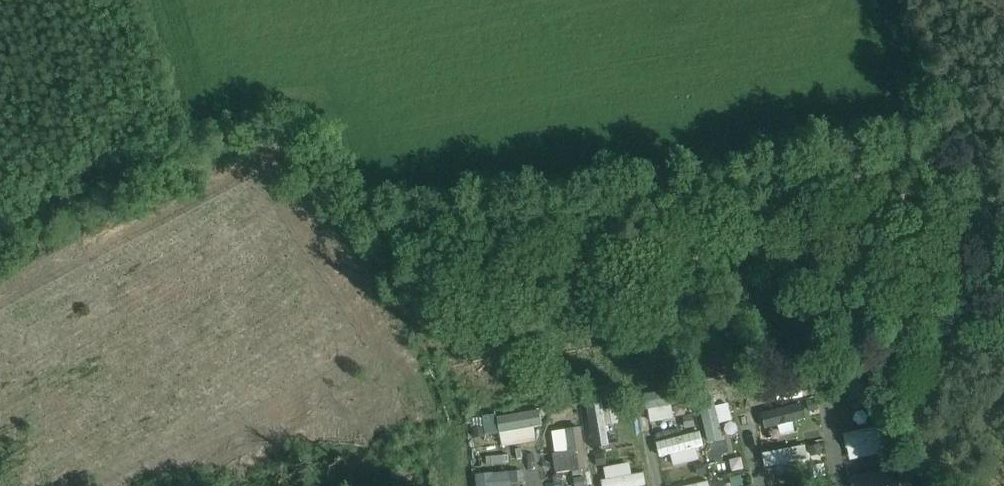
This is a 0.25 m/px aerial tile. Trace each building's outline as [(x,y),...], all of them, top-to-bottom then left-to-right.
[(799,370),(765,376),(767,388),(777,386),(779,402),(803,397),(799,370)] [(651,424),(674,419),(672,406),(690,403),(687,387),(644,395),(647,411),(648,410),(651,424)] [(713,393),(697,397),(708,444),(723,440),(720,425),(732,422),(728,404),(716,407),(713,393)] [(799,407),(761,417),(765,429),(802,418),(799,407)] [(577,408),(562,410),(568,455),(584,452),(577,408)] [(539,412),(496,418),(499,434),(509,432),(541,427),(539,412)] [(888,425),(845,434),(848,449),(891,440),(888,425)] [(702,446),(699,434),(656,444),(659,456),(677,452),(680,463),(699,458),(697,447),(702,446)] [(805,446),(763,455),(766,468),(808,460),(805,446)] [(744,454),(731,456),(732,470),(746,468),(744,454)] [(859,454),(846,457),(849,469),(862,466),(859,454)] [(600,483),(601,485),(645,485),(643,474),(631,476),(629,464),(604,469),(606,482),(600,483)] [(850,478),(852,485),(895,485),(896,485),(894,470),(850,478)]
